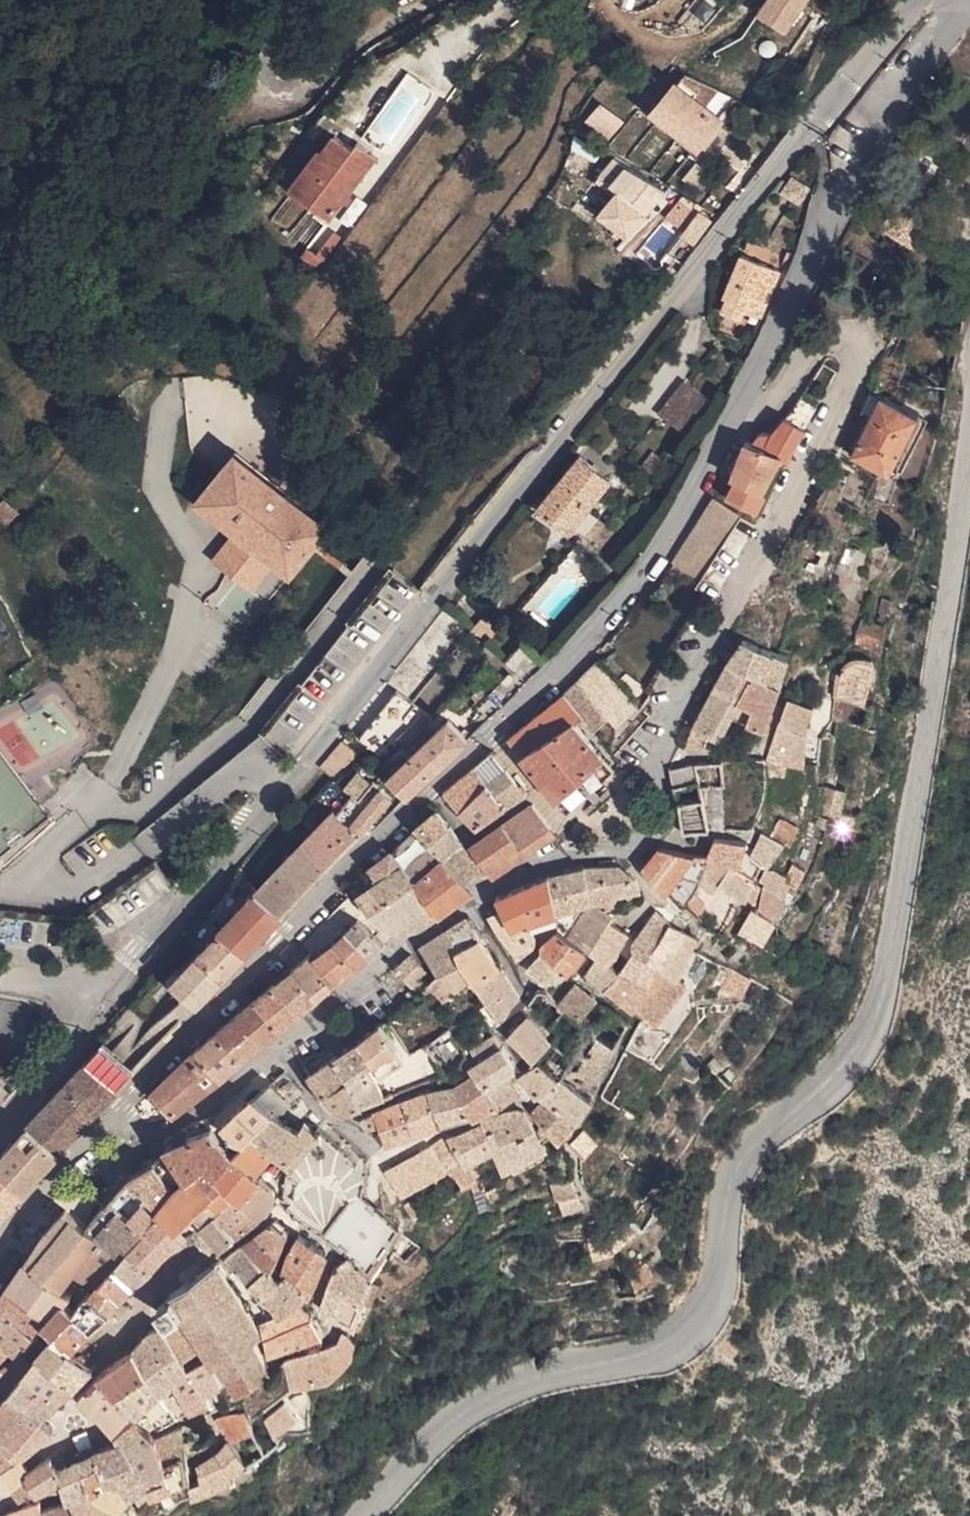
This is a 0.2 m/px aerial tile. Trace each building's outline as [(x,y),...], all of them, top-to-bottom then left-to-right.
[(809,0),(765,0),(754,17),(784,37),(809,0)] [(712,103),(730,82),(703,62),(666,106),(708,140),(728,115),(712,103)] [(612,141),(623,119),(595,103),(583,125),(612,141)] [(329,152),(299,190),(330,214),(380,151),(361,136),(357,141),(339,127),(323,147),(329,152)] [(293,185),(299,190),(329,152),(323,147),(293,185)] [(815,191),(798,177),(787,191),(804,205),(815,191)] [(636,229),(655,208),(629,183),(609,205),(636,229)] [(698,242),(710,215),(674,200),(654,244),(662,247),(670,229),(698,242)] [(313,268),(341,239),(327,226),(299,255),(313,268)] [(724,310),(743,318),(748,309),(762,316),(785,271),(750,254),(729,295),(731,296),(724,310)] [(715,403),(687,381),(660,415),(688,438),(715,403)] [(862,402),(871,406),(851,444),(885,462),(912,411),(869,389),(862,402)] [(782,449),(748,426),(741,438),(773,465),(782,449)] [(729,464),(762,484),(773,465),(741,438),(726,462),(729,464)] [(316,515),(237,451),(199,498),(238,530),(277,562),(292,575),(331,528),(316,515)] [(565,479),(595,504),(616,478),(584,453),(565,479)] [(718,481),(755,506),(767,487),(762,484),(729,464),(718,481)] [(595,504),(565,479),(544,506),(575,531),(595,504)] [(696,581),(739,513),(712,497),(669,565),(696,581)] [(0,500),(0,523),(7,528),(19,512),(1,498),(0,500)] [(253,591),(277,562),(238,530),(214,559),(253,591)] [(854,538),(849,554),(855,555),(861,540),(854,538)] [(864,559),(855,555),(849,554),(843,569),(859,574),(864,559)] [(289,755),(421,589),(395,568),(263,734),(289,755)] [(836,592),(851,599),(855,599),(863,576),(859,574),(843,569),(838,585),(836,592)] [(866,615),(860,636),(884,639),(887,620),(866,615)] [(485,624),(477,632),(489,644),(497,635),(485,624)] [(730,656),(784,679),(793,656),(789,655),(758,641),(742,634),(730,656)] [(750,720),(755,720),(768,724),(784,679),(730,656),(724,668),(746,686),(754,694),(750,720)] [(863,656),(842,670),(839,693),(869,696),(877,661),(863,656)] [(611,715),(619,724),(641,703),(602,657),(581,677),(607,710),(611,715)] [(746,686),(724,668),(699,719),(721,730),(723,731),(746,686)] [(566,689),(585,713),(597,727),(611,715),(607,710),(581,677),(566,689)] [(515,734),(556,796),(570,787),(581,778),(592,769),(604,755),(576,723),(585,713),(566,689),(515,734)] [(869,696),(839,693),(836,715),(872,718),(874,697),(869,696)] [(808,714),(782,707),(765,760),(766,779),(784,780),(783,769),(802,772),(808,714)] [(461,730),(449,718),(394,776),(411,792),(470,739),(461,730)] [(718,741),(721,730),(699,719),(690,739),(718,741)] [(169,855),(284,758),(263,734),(263,733),(148,829),(169,855)] [(361,751),(346,738),(322,765),(333,776),(338,775),(361,751)] [(507,806),(526,792),(497,747),(478,764),(507,806)] [(570,787),(556,796),(567,811),(614,767),(604,755),(592,769),(581,778),(570,787)] [(725,774),(724,755),(697,757),(695,761),(674,765),(676,790),(685,827),(713,825),(700,778),(725,774)] [(480,825),(507,806),(478,764),(448,790),(480,825)] [(376,777),(365,765),(330,806),(334,810),(342,817),(376,777)] [(304,840),(332,864),(393,795),(376,777),(342,817),(334,810),(304,840)] [(845,791),(824,787),(821,808),(835,810),(843,810),(845,791)] [(506,865),(502,859),(553,826),(534,800),(471,844),(492,874),(506,865)] [(420,828),(431,841),(453,822),(442,808),(420,828)] [(865,813),(843,810),(835,810),(831,832),(859,839),(865,813)] [(431,841),(444,856),(464,840),(453,822),(431,841)] [(553,826),(502,859),(506,865),(557,832),(553,826)] [(441,910),(473,886),(469,881),(444,856),(431,841),(420,828),(396,849),(417,879),(441,910)] [(755,852),(768,860),(772,863),(774,859),(788,838),(765,829),(755,852)] [(712,859),(729,865),(734,866),(742,848),(746,836),(717,833),(703,856),(712,859)] [(304,840),(259,886),(286,914),(332,864),(304,840)] [(469,881),(484,870),(468,846),(464,840),(444,856),(469,881)] [(666,890),(689,851),(660,843),(646,866),(654,878),(666,890)] [(365,902),(374,910),(417,879),(396,849),(351,890),(360,905),(365,902)] [(721,882),(729,865),(712,859),(704,876),(721,882)] [(589,866),(594,897),(614,911),(643,894),(636,876),(621,863),(589,866)] [(745,897),(753,879),(734,866),(729,865),(721,882),(745,897)] [(753,879),(761,884),(772,891),(776,887),(770,883),(777,874),(764,865),(753,879)] [(570,870),(577,903),(594,897),(589,866),(570,870)] [(577,903),(570,870),(552,874),(559,909),(577,903)] [(524,884),(536,915),(559,909),(552,874),(524,884)] [(250,895),(219,928),(248,954),(286,914),(259,886),(250,878),(242,887),(250,895)] [(425,922),(441,910),(417,879),(374,910),(398,933),(407,930),(416,927),(425,922)] [(513,923),(529,917),(536,915),(524,884),(499,895),(504,907),(513,923)] [(785,901),(772,891),(761,884),(757,905),(776,919),(785,901)] [(628,930),(612,919),(614,911),(594,897),(568,932),(590,947),(599,953),(610,961),(628,930)] [(753,903),(739,929),(765,941),(776,919),(757,905),(753,903)] [(536,940),(536,931),(529,917),(513,923),(504,907),(491,913),(499,929),(521,955),(524,953),(529,950),(533,945),(536,940)] [(11,943),(22,914),(12,910),(0,908),(0,942),(11,943)] [(481,934),(468,911),(445,927),(461,951),(481,934)] [(649,958),(671,920),(652,911),(632,945),(635,948),(649,958)] [(383,943),(359,920),(347,929),(371,954),(383,943)] [(649,958),(662,967),(677,978),(690,955),(696,945),(700,936),(671,920),(649,958)] [(576,962),(590,947),(568,932),(558,926),(543,940),(545,945),(565,968),(568,971),(576,962)] [(445,927),(422,943),(440,969),(461,951),(445,927)] [(215,933),(193,957),(221,983),(248,954),(219,928),(215,933)] [(371,954),(347,929),(334,939),(357,965),(357,966),(371,954)] [(481,934),(461,951),(470,965),(491,949),(481,934)] [(357,965),(334,939),(314,955),(336,982),(357,965)] [(565,968),(545,945),(530,964),(548,979),(565,968)] [(645,990),(662,967),(649,958),(635,948),(621,968),(645,990)] [(470,965),(476,975),(482,984),(502,965),(491,949),(470,965)] [(413,982),(429,968),(413,950),(397,964),(413,982)] [(476,975),(470,965),(461,951),(440,969),(434,973),(429,977),(444,1000),(476,975)] [(336,982),(314,955),(311,952),(293,968),(318,996),(336,982)] [(621,968),(610,961),(599,953),(586,970),(608,988),(621,968)] [(690,955),(677,978),(682,982),(698,959),(690,955)] [(193,957),(172,980),(200,1007),(221,983),(193,957)] [(522,994),(502,965),(482,984),(490,997),(502,1014),(522,994)] [(745,994),(756,976),(737,966),(726,983),(745,994)] [(657,1018),(682,982),(677,978),(662,967),(645,990),(637,1003),(644,1009),(657,1018)] [(318,996),(293,968),(274,984),(301,1011),(318,996)] [(608,988),(634,1008),(637,1003),(645,990),(621,968),(608,988)] [(582,1010),(596,999),(577,982),(563,996),(569,1001),(582,1010)] [(301,1011),(274,984),(244,1009),(269,1038),(301,1011)] [(541,987),(532,1000),(550,1021),(569,1001),(563,996),(541,987)] [(603,1004),(598,1000),(596,999),(582,1010),(597,1021),(610,1007),(603,1004)] [(579,1041),(594,1024),(597,1021),(582,1010),(569,1001),(550,1021),(554,1026),(579,1041)] [(610,1007),(597,1021),(594,1024),(616,1041),(629,1020),(610,1007)] [(269,1038),(244,1009),(219,1031),(243,1062),(269,1038)] [(534,1056),(552,1037),(529,1014),(512,1034),(534,1056)] [(371,1064),(398,1047),(380,1022),(370,1029),(358,1038),(371,1064)] [(430,1041),(448,1074),(463,1068),(475,1052),(456,1024),(430,1041)] [(616,1041),(594,1024),(579,1041),(575,1054),(565,1069),(596,1086),(616,1041)] [(243,1062),(219,1031),(199,1048),(223,1080),(243,1062)] [(565,1069),(575,1054),(552,1037),(534,1056),(536,1058),(556,1079),(562,1073),(565,1069)] [(358,1038),(333,1056),(350,1079),(371,1064),(358,1038)] [(96,1039),(56,1090),(64,1096),(108,1051),(96,1039)] [(474,1071),(491,1090),(510,1075),(519,1067),(504,1042),(472,1069),(474,1071)] [(223,1080),(199,1048),(177,1070),(199,1098),(223,1080)] [(64,1096),(56,1090),(54,1093),(88,1125),(134,1075),(108,1051),(64,1096)] [(325,1095),(350,1079),(333,1056),(310,1073),(325,1095)] [(522,1074),(539,1094),(541,1095),(556,1079),(536,1058),(522,1074)] [(371,1064),(350,1079),(368,1104),(388,1096),(371,1064)] [(152,1096),(172,1118),(199,1098),(177,1070),(152,1096)] [(257,1095),(275,1113),(277,1114),(305,1091),(284,1070),(257,1095)] [(474,1115),(475,1117),(507,1107),(491,1090),(474,1071),(457,1084),(474,1115)] [(560,1108),(574,1117),(590,1093),(562,1073),(556,1079),(541,1095),(545,1097),(560,1108)] [(507,1107),(521,1091),(510,1075),(491,1090),(507,1107)] [(350,1079),(325,1095),(342,1114),(368,1104),(350,1079)] [(474,1115),(457,1084),(430,1092),(443,1125),(474,1115)] [(443,1125),(430,1092),(405,1100),(418,1133),(443,1125)] [(54,1093),(0,1158),(0,1169),(25,1193),(88,1125),(54,1093)] [(227,1136),(243,1149),(248,1143),(275,1113),(257,1095),(226,1124),(227,1136)] [(545,1097),(536,1109),(548,1123),(560,1108),(545,1097)] [(418,1133),(405,1100),(376,1109),(382,1122),(390,1141),(418,1133)] [(531,1152),(544,1145),(548,1142),(525,1107),(510,1110),(522,1134),(494,1146),(504,1165),(518,1159),(531,1152)] [(548,1123),(558,1136),(574,1117),(560,1108),(548,1123)] [(382,1122),(376,1109),(366,1115),(372,1127),(382,1122)] [(522,1134),(510,1110),(483,1123),(494,1146),(522,1134)] [(296,1132),(277,1114),(275,1113),(248,1143),(292,1178),(317,1132),(305,1126),(296,1132)] [(181,1233),(195,1220),(204,1228),(238,1198),(240,1200),(260,1181),(258,1178),(262,1175),(265,1172),(285,1192),(292,1178),(248,1143),(243,1149),(239,1152),(235,1154),(219,1138),(212,1119),(197,1125),(165,1142),(170,1153),(197,1185),(183,1195),(170,1180),(148,1196),(163,1213),(181,1233)] [(580,1152),(599,1129),(585,1119),(567,1143),(580,1152)] [(494,1146),(483,1123),(454,1137),(469,1158),(494,1146)] [(464,1187),(482,1176),(469,1158),(454,1137),(451,1132),(435,1144),(450,1167),(464,1187)] [(423,1182),(434,1176),(450,1167),(435,1144),(410,1157),(423,1182)] [(197,1185),(170,1153),(155,1162),(170,1180),(183,1195),(197,1185)] [(389,1169),(402,1192),(408,1189),(423,1182),(410,1157),(389,1169)] [(170,1180),(155,1162),(129,1177),(148,1196),(170,1180)] [(435,1186),(445,1200),(464,1187),(450,1167),(434,1176),(435,1186)] [(0,1169),(0,1220),(25,1193),(0,1169)] [(148,1196),(129,1177),(128,1177),(125,1182),(114,1198),(130,1214),(144,1200),(148,1196)] [(275,1205),(274,1196),(260,1181),(240,1200),(261,1221),(272,1213),(275,1205)] [(418,1194),(413,1197),(410,1202),(420,1218),(429,1212),(418,1194)] [(97,1216),(135,1245),(158,1219),(144,1200),(130,1214),(114,1198),(105,1207),(97,1216)] [(238,1198),(204,1228),(225,1249),(261,1221),(240,1200),(238,1198)] [(348,1224),(384,1250),(400,1225),(368,1199),(348,1224)] [(117,1269),(135,1283),(152,1270),(129,1253),(135,1245),(97,1216),(89,1224),(68,1209),(31,1253),(27,1259),(62,1286),(75,1269),(101,1286),(117,1269)] [(181,1233),(163,1213),(158,1219),(162,1229),(176,1246),(189,1242),(181,1233)] [(162,1229),(158,1219),(135,1245),(129,1253),(152,1270),(176,1246),(162,1229)] [(291,1233),(275,1223),(261,1233),(274,1249),(281,1244),(287,1238),(291,1233)] [(348,1224),(332,1244),(347,1253),(345,1260),(368,1273),(384,1250),(348,1224)] [(274,1249),(261,1233),(247,1243),(260,1257),(274,1249)] [(330,1257),(299,1237),(279,1255),(313,1297),(330,1257)] [(239,1273),(260,1258),(260,1257),(247,1243),(229,1257),(239,1273)] [(313,1297),(279,1255),(272,1264),(264,1267),(260,1258),(239,1273),(272,1324),(304,1303),(307,1306),(316,1300),(313,1297)] [(65,1305),(67,1302),(73,1295),(62,1286),(27,1259),(10,1289),(48,1320),(57,1313),(65,1305)] [(368,1273),(345,1260),(333,1277),(330,1288),(366,1299),(374,1276),(368,1273)] [(183,1317),(205,1349),(230,1387),(270,1363),(219,1263),(172,1295),(173,1297),(162,1304),(171,1317),(180,1311),(183,1317)] [(94,1296),(111,1312),(135,1283),(117,1269),(101,1286),(94,1296)] [(366,1299),(330,1288),(323,1311),(356,1326),(366,1299)] [(10,1289),(0,1303),(0,1309),(2,1311),(33,1335),(48,1320),(10,1289)] [(76,1310),(97,1327),(111,1312),(94,1296),(91,1293),(76,1310)] [(33,1335),(51,1344),(70,1355),(84,1341),(97,1327),(76,1310),(67,1302),(65,1305),(57,1313),(48,1320),(33,1335)] [(266,1345),(314,1315),(307,1306),(304,1303),(272,1324),(259,1333),(266,1345)] [(13,1353),(33,1335),(2,1311),(0,1314),(0,1342),(8,1349),(13,1353)] [(266,1345),(274,1359),(328,1333),(314,1315),(266,1345)] [(163,1392),(176,1381),(185,1373),(190,1368),(186,1362),(205,1349),(183,1317),(164,1329),(161,1324),(158,1326),(134,1352),(146,1368),(163,1392)] [(339,1347),(322,1350),(288,1364),(297,1385),(309,1383),(330,1375),(344,1367),(356,1357),(361,1350),(362,1346),(361,1342),(360,1338),(357,1334),(355,1332),(351,1330),(347,1333),(339,1347)] [(13,1353),(32,1367),(51,1344),(33,1335),(13,1353)] [(24,1376),(61,1400),(75,1385),(55,1370),(70,1355),(51,1344),(32,1367),(24,1376)] [(146,1368),(134,1352),(105,1376),(119,1392),(146,1368)] [(4,1363),(24,1376),(32,1367),(13,1353),(4,1363)] [(202,1360),(190,1368),(185,1373),(203,1403),(218,1396),(214,1389),(218,1384),(202,1360)] [(1,1365),(0,1366),(0,1382),(12,1391),(24,1376),(4,1363),(1,1365)] [(146,1368),(119,1392),(137,1413),(142,1409),(163,1392),(146,1368)] [(203,1403),(185,1373),(176,1381),(194,1407),(203,1403)] [(12,1391),(47,1415),(61,1400),(24,1376),(12,1391)] [(118,1429),(132,1416),(137,1413),(119,1392),(105,1376),(83,1394),(95,1405),(118,1429)] [(39,1439),(55,1426),(47,1415),(12,1391),(0,1406),(39,1439)] [(159,1426),(179,1415),(163,1392),(142,1409),(159,1426)] [(295,1415),(281,1396),(275,1399),(287,1421),(295,1415)] [(259,1410),(278,1431),(288,1422),(287,1421),(275,1399),(259,1410)] [(23,1453),(39,1439),(0,1406),(0,1435),(23,1453)] [(123,1437),(123,1438),(145,1427),(132,1416),(118,1429),(123,1437)] [(233,1435),(247,1452),(265,1442),(254,1425),(233,1435)] [(145,1427),(123,1438),(140,1467),(162,1460),(159,1438),(145,1427)] [(162,1460),(186,1453),(184,1439),(183,1428),(159,1438),(162,1460)] [(0,1435),(0,1464),(3,1468),(23,1453),(0,1435)] [(148,1481),(140,1467),(123,1438),(123,1437),(111,1442),(131,1486),(136,1484),(142,1482),(148,1481)] [(227,1465),(230,1471),(246,1461),(230,1440),(218,1452),(227,1465)] [(131,1486),(111,1442),(97,1448),(108,1477),(118,1503),(123,1495),(131,1486)] [(97,1448),(95,1443),(81,1449),(83,1453),(90,1467),(96,1481),(108,1477),(97,1448)] [(218,1452),(198,1467),(200,1479),(227,1465),(218,1452)] [(44,1489),(54,1484),(40,1462),(31,1467),(29,1463),(23,1453),(3,1468),(24,1495),(41,1486),(44,1489)] [(90,1467),(83,1453),(58,1464),(65,1477),(90,1467)] [(140,1467),(148,1481),(152,1488),(189,1473),(186,1453),(162,1460),(140,1467)] [(40,1462),(54,1484),(65,1477),(58,1464),(52,1455),(42,1460),(40,1462)] [(200,1479),(191,1483),(193,1494),(232,1473),(230,1471),(227,1465),(200,1479)] [(65,1477),(73,1489),(96,1481),(90,1467),(65,1477)] [(189,1473),(152,1488),(165,1512),(179,1497),(193,1494),(191,1483),(189,1473)] [(118,1503),(108,1477),(96,1481),(73,1489),(75,1497),(44,1507),(48,1515),(94,1515),(102,1512),(118,1503)] [(44,1507),(42,1498),(2,1515),(1,1515),(48,1515),(44,1507)] [(94,1515),(123,1515),(118,1503),(102,1512),(94,1515)]
